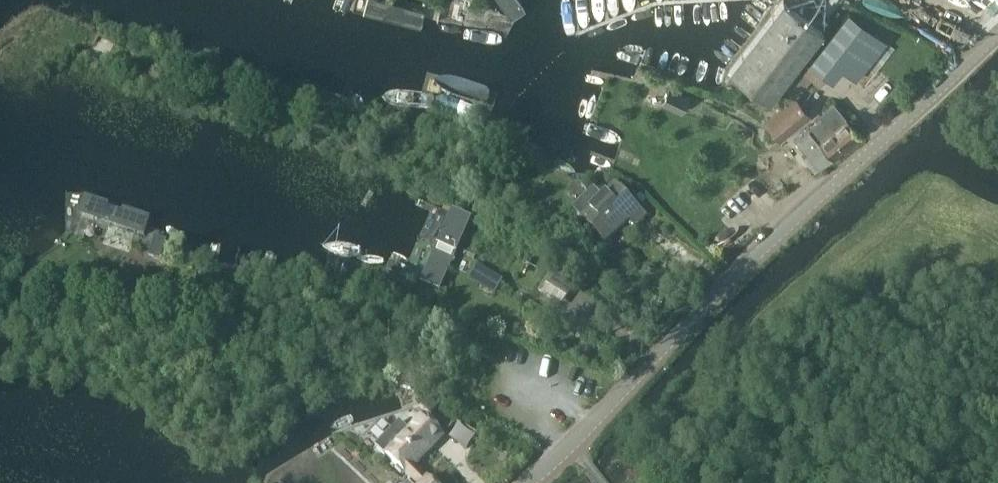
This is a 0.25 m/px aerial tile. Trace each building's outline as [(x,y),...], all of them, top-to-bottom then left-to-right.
[(351,15),(423,34),(429,9),(394,0),(355,0),(351,15)] [(504,9),(519,2),(518,0),(498,0),(504,9)] [(770,102),(823,32),(783,2),(730,72),(770,102)] [(659,6),(626,16),(630,31),(664,21),(659,6)] [(873,73),(894,46),(849,12),(810,64),(833,81),(843,68),(857,79),(866,68),(873,73)] [(683,114),(691,96),(670,86),(661,104),(683,114)] [(746,94),(742,105),(764,115),(769,104),(746,94)] [(779,140),(809,115),(795,97),(764,122),(779,140)] [(833,157),(860,135),(834,104),(820,115),(822,117),(809,128),(833,157)] [(833,157),(809,128),(795,140),(819,169),(833,157)] [(646,216),(616,186),(605,196),(595,186),(574,208),(583,217),(606,241),(629,219),(636,225),(646,216)] [(82,190),(77,211),(146,236),(153,214),(82,190)] [(469,219),(448,213),(434,241),(455,249),(469,219)] [(548,238),(556,225),(546,218),(537,231),(548,238)] [(169,243),(170,241),(156,238),(150,259),(163,263),(165,257),(169,243)] [(398,276),(402,266),(391,261),(387,271),(398,276)] [(415,283),(418,275),(404,269),(401,277),(415,283)] [(489,273),(480,288),(494,296),(502,282),(503,281),(489,273)] [(425,403),(434,413),(442,405),(433,395),(425,403)] [(437,431),(421,416),(408,431),(399,422),(376,447),(413,482),(420,475),(413,468),(431,450),(425,444),(437,431)] [(420,475),(413,482),(414,482),(429,482),(427,481),(426,481),(420,475)]
